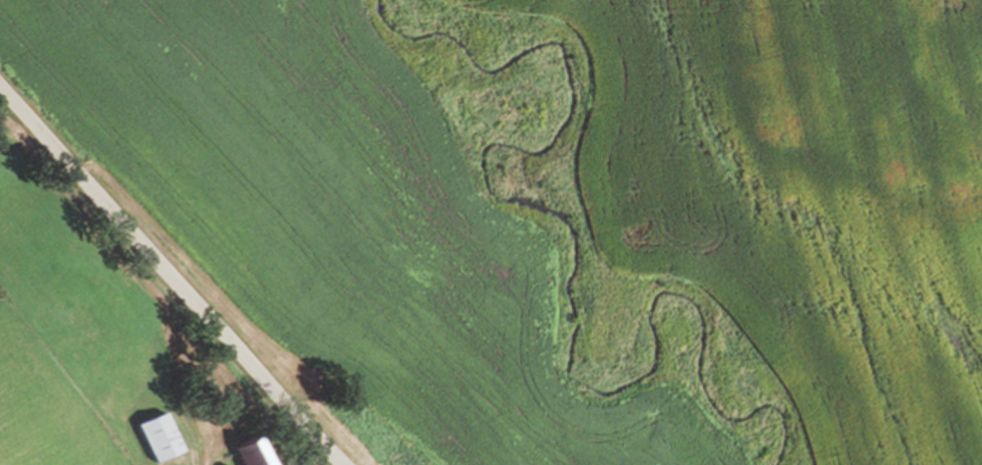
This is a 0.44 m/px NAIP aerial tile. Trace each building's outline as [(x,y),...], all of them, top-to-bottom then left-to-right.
[(194,447),(164,460),(149,427),(179,414),(194,447)] [(246,451),(253,464),(284,464),(271,439),(246,451)]
